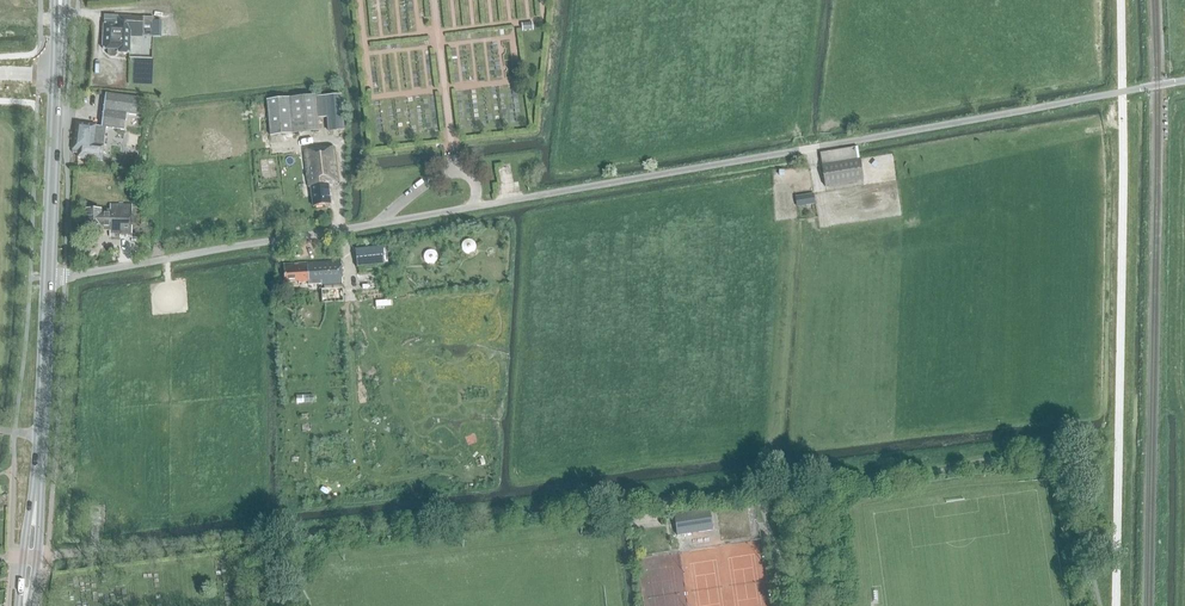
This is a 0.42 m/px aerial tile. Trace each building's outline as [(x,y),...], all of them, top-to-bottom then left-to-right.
[(142,17),(141,17),(117,16),(117,24),(103,24),(102,49),(108,49),(108,55),(110,57),(114,57),(116,55),(116,53),(129,53),(130,36),(160,37),(160,34),(160,30),(161,21),(142,20),(142,17)] [(532,30),(531,22),(521,23),(522,31),(532,30)] [(138,98),(105,94),(101,127),(95,125),(76,123),(72,150),(78,151),(77,157),(100,160),(101,146),(104,127),(124,130),(126,114),(136,115),(138,98)] [(343,131),(340,95),(316,97),(315,95),(266,101),(270,136),(318,131),(317,118),(327,118),(328,132),(343,131)] [(338,183),(334,147),(303,151),(307,187),(310,187),(313,207),(330,204),(328,185),(338,183)] [(862,181),(856,148),(819,154),(821,165),(820,165),(824,187),(862,181)] [(814,205),(813,193),(795,196),(796,207),(814,205)] [(132,205),(110,205),(110,212),(101,211),(101,210),(86,210),(85,231),(100,232),(100,230),(109,230),(109,237),(131,238),(135,238),(136,236),(142,236),(142,208),(136,207),(136,205),(132,205)] [(482,234),(464,250),(468,254),(486,239),(482,234)] [(383,264),(382,247),(355,250),(356,267),(383,264)] [(342,283),(341,261),(307,263),(283,265),(284,282),(298,282),(298,283),(308,282),(308,285),(342,283)] [(343,302),(342,288),(321,289),(322,303),(343,302)] [(710,530),(707,509),(672,515),(675,536),(710,530)]
